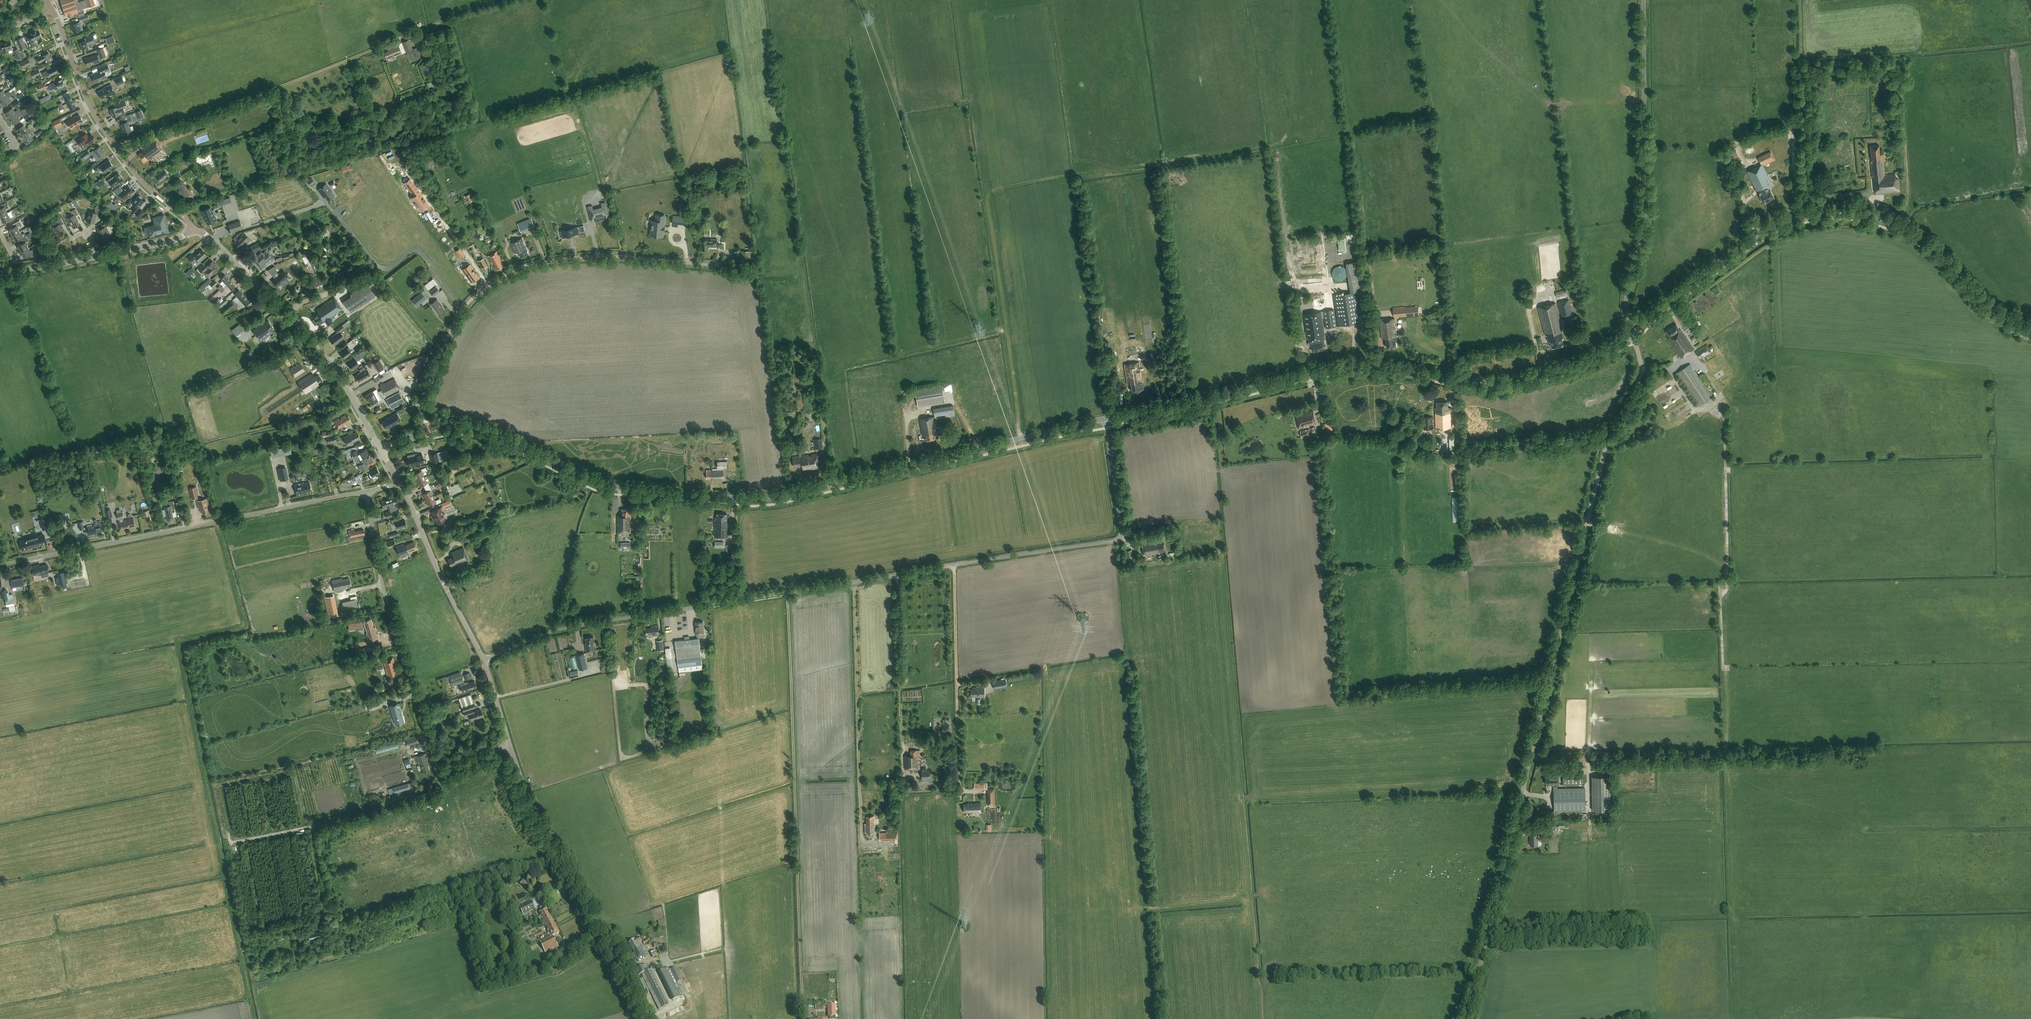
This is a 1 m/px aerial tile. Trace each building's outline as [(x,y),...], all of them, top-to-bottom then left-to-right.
[(85,15),(83,9),(95,4),(94,0),(85,0),(78,2),(77,0),(74,0),(61,0),(61,1),(62,5),(66,17),(68,16),(69,18),(73,16),(72,15),(74,14),(76,18),(79,17),(85,15)] [(80,21),(78,22),(71,24),(74,33),(83,30),(80,21)] [(33,40),(41,36),(39,31),(40,31),(39,29),(37,29),(37,30),(35,31),(35,30),(34,30),(31,31),(31,32),(31,33),(25,36),(31,48),(36,45),(33,40)] [(92,34),(91,35),(84,37),(85,41),(80,43),(83,51),(89,49),(88,46),(89,46),(89,47),(93,46),(92,44),(95,43),(92,34)] [(26,47),(21,37),(16,40),(19,45),(18,45),(20,50),(26,47)] [(115,43),(113,37),(106,40),(108,46),(115,43)] [(7,42),(1,43),(3,52),(12,50),(11,47),(12,47),(10,39),(7,40),(7,42)] [(398,44),(388,49),(389,51),(384,53),(386,59),(401,53),(402,54),(413,49),(412,48),(409,40),(398,44)] [(105,57),(105,55),(108,54),(105,47),(97,50),(99,55),(97,56),(96,55),(85,58),(88,66),(99,62),(99,61),(101,60),(100,58),(105,57)] [(421,57),(417,47),(412,49),(414,52),(415,52),(417,58),(421,57)] [(18,59),(22,57),(17,48),(13,50),(18,59)] [(43,56),(36,59),(38,63),(45,59),(46,62),(53,59),(51,56),(50,56),(48,53),(43,55),(43,56)] [(31,64),(28,59),(17,64),(19,69),(31,64)] [(107,64),(99,68),(100,71),(91,75),(94,82),(107,77),(105,72),(109,70),(107,64)] [(430,75),(426,64),(420,67),(421,69),(424,77),(430,75)] [(50,66),(47,68),(48,70),(42,73),(44,78),(58,72),(56,66),(51,68),(50,66)] [(41,73),(38,69),(31,73),(33,77),(41,73)] [(123,81),(121,77),(121,76),(114,79),(117,85),(124,82),(123,81)] [(63,81),(62,78),(56,81),(55,81),(53,83),(48,85),(50,90),(55,88),(56,90),(58,88),(65,84),(64,84),(64,83),(64,81),(63,81)] [(46,87),(45,83),(35,88),(37,91),(37,92),(45,88),(45,87),(46,87)] [(104,87),(104,88),(98,91),(101,98),(108,96),(108,97),(115,94),(111,84),(104,87)] [(9,91),(5,93),(3,90),(0,91),(0,100),(11,93),(9,91)] [(0,100),(0,101),(3,106),(11,101),(8,98),(11,96),(11,97),(12,96),(13,97),(16,95),(14,91),(12,92),(11,93),(0,100)] [(67,103),(72,100),(69,93),(64,96),(67,103)] [(42,103),(43,103),(51,99),(49,94),(40,99),(42,103)] [(72,100),(67,103),(71,110),(76,107),(72,100)] [(119,116),(124,114),(124,113),(125,113),(123,109),(128,107),(125,101),(116,105),(116,107),(110,109),(113,117),(119,115),(119,116)] [(9,119),(20,111),(18,109),(14,111),(12,108),(5,113),(9,119)] [(20,111),(9,119),(13,125),(20,120),(18,117),(21,116),(27,112),(24,108),(20,111)] [(141,110),(138,111),(135,112),(137,118),(143,116),(141,110)] [(51,115),(54,120),(61,117),(59,112),(51,115)] [(134,113),(133,113),(122,118),(124,123),(120,124),(124,134),(132,131),(128,122),(129,122),(133,120),(133,121),(137,120),(134,113)] [(66,121),(71,129),(76,126),(77,129),(78,131),(81,129),(79,127),(80,127),(78,124),(80,123),(80,122),(83,120),(79,114),(76,116),(75,115),(66,121)] [(35,118),(32,115),(25,120),(28,123),(35,118)] [(53,122),(56,127),(62,124),(59,119),(53,122)] [(20,135),(33,126),(31,123),(28,125),(28,127),(26,128),(23,125),(16,130),(20,135)] [(33,139),(31,136),(29,133),(30,132),(32,133),(36,130),(33,126),(20,135),(26,144),(33,139)] [(187,126),(172,130),(174,136),(183,133),(184,136),(189,134),(187,126)] [(82,149),(95,140),(91,134),(88,136),(86,133),(76,140),(80,146),(82,149)] [(144,162),(162,150),(154,138),(140,148),(143,152),(138,154),(144,162)] [(91,152),(97,161),(103,158),(101,155),(104,153),(104,152),(104,151),(102,149),(100,146),(91,152)] [(1876,194),(1899,192),(1898,179),(1896,179),(1895,174),(1885,175),(1883,161),(1885,161),(1884,155),(1880,155),(1879,146),(1870,147),(1872,163),(1870,163),(1872,177),(1874,177),(1876,194)] [(1734,148),(1726,152),(1734,168),(1742,164),(1734,148)] [(1768,188),(1772,185),(1762,166),(1775,160),(1770,150),(1757,156),(1762,165),(1747,172),(1756,190),(1758,191),(1761,195),(1760,196),(1763,203),(1774,197),(1771,191),(1769,191),(1768,188)] [(83,160),(88,157),(85,152),(80,156),(83,160)] [(197,166),(200,165),(199,162),(209,159),(207,153),(194,158),(197,166)] [(387,159),(394,170),(398,168),(391,156),(387,159)] [(104,173),(114,166),(109,159),(99,166),(98,163),(92,167),(95,171),(101,167),(104,173)] [(1788,164),(1774,171),(1779,181),(1793,175),(1788,164)] [(160,182),(169,175),(164,169),(155,176),(160,182)] [(117,182),(122,179),(118,173),(108,180),(113,188),(119,184),(117,182)] [(315,182),(311,177),(306,181),(310,186),(315,182)] [(105,183),(102,178),(96,183),(99,187),(105,183)] [(414,196),(423,210),(431,205),(428,200),(429,200),(426,196),(425,197),(412,178),(408,181),(411,186),(412,186),(418,194),(414,196)] [(185,202),(194,196),(188,188),(187,189),(182,181),(176,186),(179,191),(178,192),(180,194),(181,193),(183,195),(181,197),(185,202)] [(332,191),(326,184),(318,190),(324,198),(325,197),(328,201),(334,197),(331,193),(332,192),(332,191)] [(130,194),(133,191),(128,185),(125,188),(124,188),(125,189),(123,190),(120,186),(113,190),(117,195),(119,194),(122,197),(120,199),(122,202),(130,195),(130,194)] [(470,202),(475,199),(471,193),(466,196),(470,202)] [(142,204),(144,202),(143,201),(141,199),(141,198),(139,196),(138,197),(138,196),(132,202),(135,205),(133,206),(134,207),(131,210),(134,212),(132,214),(136,218),(139,217),(143,212),(138,207),(141,204),(142,204)] [(217,201),(219,206),(232,201),(230,196),(217,201)] [(120,206),(117,202),(114,204),(112,201),(108,203),(114,211),(120,206)] [(592,222),(610,217),(606,202),(601,203),(602,206),(594,209),(593,205),(587,207),(592,222)] [(7,212),(5,209),(9,207),(7,204),(6,205),(5,203),(0,206),(0,207),(1,208),(0,209),(0,216),(7,212)] [(97,205),(94,208),(95,209),(94,213),(89,211),(86,220),(94,223),(96,214),(101,215),(102,211),(97,205)] [(207,224),(208,224),(217,220),(210,207),(206,209),(202,211),(205,217),(204,218),(207,224)] [(73,228),(79,224),(77,219),(75,216),(78,214),(75,209),(70,211),(73,215),(67,218),(73,228)] [(0,216),(0,218),(2,222),(7,220),(8,222),(14,219),(12,217),(10,218),(7,212),(0,216)] [(150,236),(168,232),(167,225),(168,225),(167,221),(166,222),(164,214),(153,217),(155,224),(147,226),(147,227),(144,227),(146,237),(150,236)] [(651,220),(650,235),(662,236),(663,231),(664,231),(665,226),(664,226),(665,216),(656,215),(656,221),(651,220)] [(673,216),(672,224),(685,225),(686,218),(673,216)] [(58,237),(66,233),(61,225),(64,223),(61,218),(56,220),(58,224),(53,227),(58,237)] [(449,235),(439,218),(432,222),(440,236),(442,235),(444,238),(449,235)] [(534,226),(530,218),(517,223),(520,232),(534,226)] [(12,235),(20,231),(18,228),(22,226),(20,220),(12,225),(13,227),(9,230),(12,235)] [(229,225),(231,233),(243,229),(240,221),(229,225)] [(106,227),(109,225),(107,222),(102,225),(103,228),(98,231),(103,240),(110,236),(106,227)] [(585,231),(583,225),(578,227),(578,226),(573,228),(573,227),(571,227),(569,227),(567,227),(566,228),(564,229),(564,230),(559,231),(559,232),(561,231),(563,237),(561,237),(561,238),(569,236),(569,235),(572,234),(572,235),(580,233),(580,232),(585,231)] [(20,241),(27,238),(31,235),(30,233),(25,235),(24,233),(21,234),(20,231),(12,235),(15,241),(19,239),(20,241)] [(251,240),(245,234),(244,233),(240,237),(238,236),(234,239),(236,241),(234,243),(236,245),(236,246),(237,247),(238,247),(240,249),(243,246),(244,247),(251,240)] [(639,235),(629,235),(630,245),(631,245),(632,250),(640,250),(639,235)] [(20,252),(28,247),(25,242),(28,240),(27,238),(20,241),(22,244),(17,246),(20,252)] [(529,254),(522,238),(510,243),(514,253),(518,252),(521,258),(529,254)] [(717,247),(717,240),(717,239),(705,239),(705,240),(701,240),(701,250),(702,250),(703,250),(704,250),(705,250),(708,250),(708,247),(717,247)] [(249,247),(252,252),(263,247),(260,242),(249,247)] [(28,247),(20,252),(24,257),(29,254),(31,257),(37,254),(34,248),(30,250),(28,247)] [(262,252),(261,252),(257,256),(255,254),(250,258),(261,270),(274,258),(266,249),(263,252),(262,252)] [(199,261),(206,255),(202,250),(195,256),(192,254),(187,258),(192,262),(196,258),(199,261)] [(497,270),(504,266),(500,258),(497,251),(487,256),(491,262),(492,261),(497,270)] [(309,269),(313,268),(307,255),(303,257),(309,269)] [(482,268),(487,266),(483,258),(478,261),(482,268)] [(306,275),(309,274),(301,259),(299,260),(306,275)] [(208,278),(213,274),(219,269),(212,261),(206,266),(207,266),(206,267),(204,264),(198,270),(203,274),(204,273),(208,278)] [(1361,276),(1359,261),(1346,263),(1350,293),(1357,292),(1358,292),(1363,291),(1361,276)] [(470,264),(464,269),(473,281),(479,277),(470,264)] [(189,276),(196,269),(193,266),(186,273),(189,276)] [(1332,272),(1332,273),(1332,274),(1332,275),(1332,276),(1333,277),(1334,278),(1334,279),(1335,280),(1336,280),(1337,281),(1338,281),(1339,281),(1340,281),(1341,281),(1342,280),(1343,280),(1344,279),(1345,278),(1346,277),(1346,276),(1346,275),(1347,274),(1347,273),(1347,272),(1346,271),(1346,270),(1346,269),(1345,269),(1344,268),(1343,267),(1342,267),(1341,266),(1340,266),(1339,266),(1338,266),(1337,266),(1336,267),(1335,267),(1334,268),(1334,269),(1333,269),(1332,270),(1332,271),(1332,272)] [(282,269),(271,280),(276,286),(281,281),(284,285),(282,286),(282,287),(284,285),(288,281),(285,277),(288,275),(282,269)] [(223,286),(225,284),(229,280),(225,275),(220,278),(222,281),(221,282),(220,283),(223,286)] [(199,288),(201,291),(212,281),(209,278),(200,286),(199,288)] [(306,295),(325,287),(321,278),(302,285),(306,295)] [(429,290),(436,285),(436,286),(439,284),(434,278),(425,284),(429,290)] [(214,280),(209,284),(213,288),(218,283),(214,280)] [(229,280),(225,284),(231,290),(235,286),(229,280)] [(343,301),(350,312),(375,295),(367,282),(350,294),(351,296),(343,301)] [(440,291),(436,287),(429,292),(433,296),(440,291)] [(219,290),(210,298),(212,300),(221,292),(219,290)] [(235,294),(240,300),(244,296),(239,290),(235,294)] [(421,292),(412,300),(417,306),(426,299),(421,292)] [(1350,293),(1333,296),(1336,314),(1338,326),(1362,323),(1357,292),(1350,293)] [(249,302),(244,296),(240,300),(245,305),(249,302)] [(342,313),(344,312),(342,309),(334,297),(316,310),(319,314),(313,318),(318,326),(326,321),(327,322),(326,323),(328,325),(333,322),(331,320),(332,320),(330,317),(340,311),(342,313)] [(442,305),(437,299),(430,304),(438,314),(444,309),(441,306),(442,305)] [(1573,314),(1569,300),(1558,303),(1562,317),(1573,314)] [(1563,338),(1562,332),(1563,331),(1556,303),(1538,308),(1546,336),(1547,336),(1549,342),(1550,342),(1552,348),(1563,345),(1562,339),(1563,338)] [(1419,315),(1418,306),(1393,308),(1393,317),(1419,315)] [(1324,312),(1304,315),(1307,338),(1308,338),(1309,342),(1308,343),(1308,345),(1309,345),(1310,346),(1312,346),(1313,351),(1324,350),(1323,344),(1325,344),(1325,343),(1326,342),(1326,340),(1325,340),(1324,337),(1325,337),(1324,327),(1326,327),(1326,328),(1337,327),(1334,310),(1324,312)] [(1395,322),(1395,319),(1380,320),(1382,339),(1386,338),(1387,348),(1396,347),(1396,341),(1397,341),(1396,334),(1395,334),(1395,332),(1396,332),(1396,328),(1395,328),(1394,322),(1395,322)] [(273,330),(274,329),(269,321),(267,322),(266,321),(252,331),(261,342),(267,337),(267,336),(271,333),(271,334),(274,332),(273,330)] [(349,324),(347,321),(342,325),(335,331),(337,334),(330,340),(334,345),(344,337),(340,331),(349,324)] [(236,335),(244,329),(240,324),(232,329),(236,335)] [(1694,349),(1681,330),(1680,330),(1676,325),(1670,329),(1669,329),(1667,330),(1667,331),(1666,332),(1670,337),(1668,338),(1681,358),(1694,349)] [(350,348),(357,343),(358,342),(357,340),(356,341),(354,339),(347,344),(349,347),(347,348),(348,349),(340,354),(344,359),(351,353),(349,351),(351,349),(350,348)] [(1696,352),(1700,359),(1711,352),(1707,345),(1696,352)] [(251,351),(246,354),(251,361),(256,358),(251,351)] [(356,361),(358,360),(361,358),(358,353),(353,357),(355,360),(348,364),(351,370),(359,365),(356,361)] [(379,360),(372,363),(377,371),(383,368),(379,360)] [(293,378),(304,370),(299,362),(295,364),(295,365),(293,366),(288,369),(293,378)] [(1132,392),(1143,390),(1139,362),(1124,365),(1127,384),(1131,384),(1132,392)] [(1699,406),(1712,397),(1690,364),(1677,373),(1699,406)] [(359,382),(366,378),(370,375),(367,369),(365,370),(364,368),(359,370),(361,373),(355,376),(357,379),(357,380),(358,381),(359,382)] [(305,394),(324,382),(319,374),(315,377),(312,373),(298,382),(305,394)] [(378,392),(377,389),(365,396),(368,401),(369,401),(371,404),(382,399),(401,389),(395,378),(380,386),(382,390),(378,392)] [(942,386),(942,385),(915,389),(918,407),(944,402),(942,388),(944,387),(944,386),(942,386)] [(391,409),(404,401),(399,391),(385,398),(391,409)] [(302,411),(312,406),(314,409),(319,406),(316,400),(307,405),(305,402),(299,405),(302,411)] [(1448,408),(1448,401),(1437,402),(1437,408),(1435,408),(1435,411),(1435,426),(1433,426),(1433,417),(1423,418),(1423,429),(1451,428),(1450,408),(1448,408)] [(935,417),(934,417),(920,419),(922,435),(924,435),(925,440),(935,439),(935,436),(937,436),(937,433),(944,432),(943,429),(936,431),(934,419),(955,416),(953,405),(933,408),(935,417)] [(1310,425),(1316,424),(1313,410),(1295,414),(1298,428),(1310,426),(1310,425)] [(401,421),(396,413),(384,419),(384,420),(381,422),(385,428),(388,426),(388,427),(401,421)] [(346,426),(352,423),(348,416),(346,417),(345,416),(341,418),(342,419),(339,420),(338,419),(333,422),(338,430),(346,425),(346,426)] [(1308,429),(1299,431),(1301,439),(1310,436),(1308,429)] [(347,445),(360,439),(357,432),(350,435),(350,434),(343,437),(347,445)] [(327,437),(327,438),(320,439),(321,445),(328,444),(336,442),(335,435),(327,437)] [(823,447),(822,438),(814,439),(815,448),(823,447)] [(1459,455),(1458,438),(1449,438),(1449,455),(1459,455)] [(271,458),(288,454),(286,447),(270,451),(271,458)] [(360,452),(358,449),(351,453),(353,456),(352,457),(354,462),(356,461),(358,460),(369,454),(366,449),(360,452)] [(446,450),(436,453),(438,461),(448,459),(446,450)] [(817,453),(801,456),(801,454),(801,450),(798,451),(797,451),(798,454),(798,456),(792,457),(794,467),(802,465),(803,471),(820,468),(817,453)] [(408,466),(424,463),(422,454),(417,455),(416,453),(407,455),(408,457),(406,457),(408,466)] [(438,461),(436,453),(430,454),(431,463),(438,461)] [(369,454),(358,460),(358,461),(357,461),(359,465),(358,465),(362,471),(369,467),(367,463),(372,460),(369,454)] [(288,479),(285,467),(277,468),(279,481),(288,479)] [(417,480),(424,477),(422,472),(427,470),(425,467),(421,469),(421,470),(414,474),(417,480)] [(380,476),(379,473),(376,468),(369,471),(370,473),(366,476),(367,479),(372,477),(376,475),(377,478),(380,476)] [(711,470),(711,469),(706,470),(706,478),(714,478),(714,480),(724,480),(723,468),(712,469),(712,470),(711,470)] [(424,477),(417,480),(420,486),(423,485),(425,488),(429,486),(428,483),(427,483),(424,477)] [(306,491),(311,490),(309,482),(303,483),(303,482),(294,484),(296,496),(307,494),(306,491)] [(192,499),(198,498),(197,491),(196,486),(189,488),(192,499)] [(426,500),(433,496),(430,490),(431,490),(430,487),(425,489),(427,492),(423,493),(426,500)] [(433,496),(426,500),(429,506),(436,503),(436,504),(441,502),(440,499),(435,501),(433,496)] [(389,499),(394,516),(400,514),(398,508),(395,509),(393,505),(398,504),(398,503),(401,502),(400,500),(397,500),(397,501),(396,497),(389,499)] [(210,511),(207,498),(197,500),(198,506),(200,506),(201,511),(203,511),(203,512),(210,511)] [(387,518),(394,516),(389,499),(381,501),(382,502),(381,503),(381,504),(382,504),(383,508),(388,507),(389,511),(385,512),(387,518)] [(169,505),(164,506),(167,520),(174,519),(172,510),(175,509),(174,507),(175,507),(176,512),(181,511),(179,501),(177,502),(174,502),(174,501),(168,502),(169,505)] [(446,515),(444,514),(443,514),(440,508),(431,512),(434,517),(435,517),(438,524),(446,520),(445,519),(446,518),(447,516),(446,515)] [(631,533),(631,510),(622,510),(622,516),(617,516),(617,533),(631,533)] [(129,527),(135,526),(133,518),(124,520),(123,520),(123,519),(122,511),(115,512),(117,520),(119,520),(120,521),(118,522),(120,531),(129,528),(129,527)] [(728,536),(729,522),(727,520),(727,513),(717,513),(716,517),(715,517),(715,522),(714,536),(728,536)] [(49,528),(46,518),(46,517),(39,519),(42,530),(49,528)] [(406,526),(404,519),(399,521),(398,518),(391,520),(392,525),(396,524),(398,529),(406,526)] [(92,525),(88,526),(90,536),(92,535),(94,534),(94,535),(99,534),(98,532),(103,531),(101,525),(101,521),(97,522),(96,519),(93,520),(94,524),(95,523),(95,524),(92,525)] [(350,539),(365,536),(364,529),(355,531),(354,529),(348,530),(350,539)] [(462,543),(473,538),(471,532),(459,537),(462,543)] [(47,543),(44,533),(19,541),(22,550),(47,543)] [(1156,541),(1142,543),(1144,555),(1144,556),(1159,553),(1158,552),(1165,551),(1163,542),(1157,543),(1156,541)] [(408,553),(417,550),(414,542),(405,545),(404,543),(395,546),(399,557),(408,554),(408,553)] [(633,545),(631,544),(631,542),(620,542),(620,548),(629,548),(629,550),(633,550),(633,545)] [(454,557),(448,559),(451,568),(469,560),(464,548),(452,553),(454,557)] [(40,566),(39,564),(31,566),(33,575),(38,574),(38,575),(41,575),(42,577),(49,576),(48,572),(49,572),(47,565),(40,566)] [(61,584),(68,582),(65,572),(56,574),(57,577),(59,577),(61,584)] [(24,577),(12,579),(14,587),(25,585),(24,577)] [(342,580),(342,578),(332,580),(334,591),(346,589),(345,587),(351,586),(349,578),(346,579),(342,580)] [(333,596),(324,598),(328,617),(337,615),(333,596)] [(345,610),(359,608),(357,598),(343,601),(345,610)] [(11,611),(20,609),(19,601),(13,602),(12,600),(5,601),(6,606),(10,606),(11,611)] [(378,638),(377,633),(376,633),(376,631),(375,627),(373,628),(371,618),(364,620),(364,622),(362,623),(362,621),(348,624),(349,630),(365,627),(367,633),(366,634),(368,641),(378,638)] [(704,633),(703,622),(696,622),(697,634),(697,637),(704,637),(704,633)] [(652,636),(659,635),(658,625),(651,626),(651,628),(645,629),(646,636),(652,636)] [(587,652),(596,651),(594,636),(590,637),(589,636),(587,636),(587,637),(586,638),(587,646),(586,646),(587,652)] [(685,640),(675,641),(679,672),(703,669),(699,638),(690,639),(689,636),(684,637),(685,640)] [(673,668),(671,648),(665,648),(668,668),(673,668)] [(580,669),(588,667),(584,653),(576,655),(580,669)] [(387,677),(396,674),(393,665),(395,664),(393,657),(382,660),(385,668),(387,677)] [(452,685),(463,681),(460,672),(449,676),(452,685)] [(465,680),(472,677),(470,672),(463,675),(465,680)] [(1001,680),(994,681),(993,681),(994,689),(1007,687),(1005,679),(1004,679),(1004,678),(1001,678),(1001,680)] [(461,692),(476,687),(473,681),(468,682),(467,681),(458,684),(461,692)] [(389,689),(387,684),(374,688),(376,694),(389,689)] [(977,697),(984,697),(984,687),(972,687),(972,689),(970,689),(971,696),(977,696),(977,697)] [(471,720),(483,716),(480,708),(474,710),(473,708),(475,707),(471,694),(459,698),(461,707),(465,716),(469,715),(471,720)] [(389,706),(395,725),(404,723),(398,703),(389,706)] [(408,745),(417,742),(415,736),(406,739),(408,745)] [(377,753),(400,747),(399,742),(376,748),(377,753)] [(911,755),(904,755),(905,769),(918,768),(918,758),(919,758),(919,753),(920,753),(920,750),(911,750),(911,755)] [(427,763),(429,762),(427,757),(426,758),(425,755),(426,755),(426,753),(416,756),(419,765),(421,765),(423,772),(429,770),(427,763)] [(921,770),(922,779),(932,779),(932,770),(921,770)] [(1554,790),(1555,811),(1585,810),(1585,788),(1557,789),(1557,774),(1546,774),(1546,784),(1553,783),(1554,790)] [(1594,775),(1594,810),(1613,810),(1613,775),(1594,775)] [(1583,784),(1583,776),(1563,777),(1563,784),(1583,784)] [(407,783),(392,787),(394,793),(409,789),(408,788),(412,787),(410,782),(407,783)] [(994,804),(993,788),(986,788),(987,804),(994,804)] [(981,812),(980,803),(975,803),(975,804),(972,804),(972,803),(968,803),(968,804),(963,804),(964,812),(970,812),(970,813),(976,812),(976,811),(978,811),(978,812),(981,812)] [(865,833),(875,832),(875,825),(874,825),(874,815),(866,816),(867,823),(864,823),(865,833)] [(1538,834),(1540,834),(1540,831),(1535,831),(1535,834),(1531,834),(1531,845),(1538,845),(1538,834)] [(888,839),(888,841),(893,841),(893,842),(890,842),(890,848),(891,848),(894,848),(894,847),(898,847),(898,832),(879,833),(880,839),(881,839),(888,839)] [(525,879),(521,883),(527,888),(530,884),(525,879)] [(535,909),(531,900),(518,907),(523,915),(535,909)] [(538,921),(543,918),(548,930),(547,930),(549,933),(547,934),(548,935),(550,935),(550,936),(539,941),(546,954),(559,947),(553,936),(559,933),(547,908),(539,912),(542,917),(537,919),(538,921)] [(309,940),(321,937),(319,932),(314,933),(314,931),(308,932),(309,940)] [(642,946),(640,943),(642,942),(639,937),(635,940),(629,943),(635,953),(632,954),(635,960),(637,959),(638,962),(645,958),(645,957),(648,955),(643,946),(642,946)] [(653,958),(658,955),(655,949),(650,952),(653,958)] [(648,970),(644,963),(635,968),(638,975),(641,973),(658,1009),(668,1004),(667,1000),(668,1000),(652,968),(648,970)] [(676,982),(670,970),(668,967),(666,969),(658,972),(672,1000),(683,995),(676,982)] [(670,970),(676,982),(682,979),(675,967),(670,970)]
